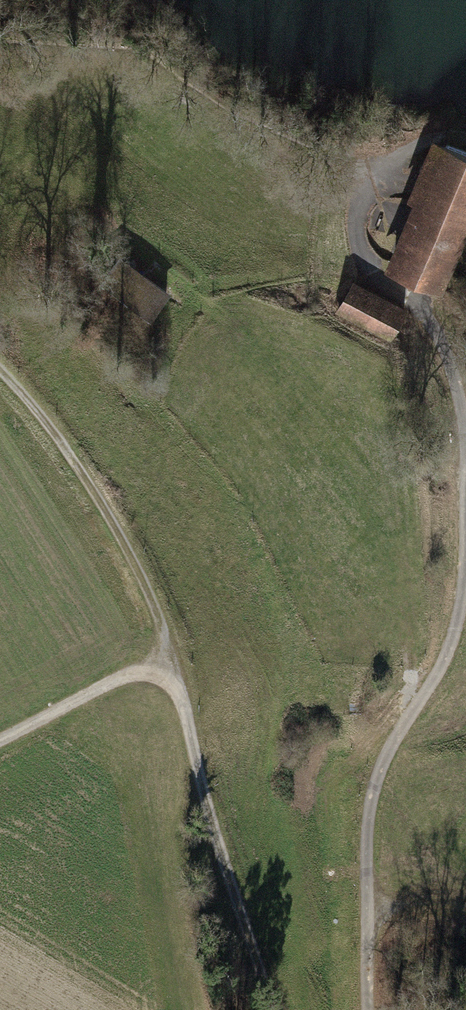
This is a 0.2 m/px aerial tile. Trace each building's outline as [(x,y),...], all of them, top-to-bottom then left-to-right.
[(430,142),(403,207),(408,209),(381,271),(441,296),(465,236),(465,157),(430,142)] [(137,269),(117,296),(155,323),(174,296),(137,269)] [(403,315),(349,284),(332,314),(386,345),(403,315)]
